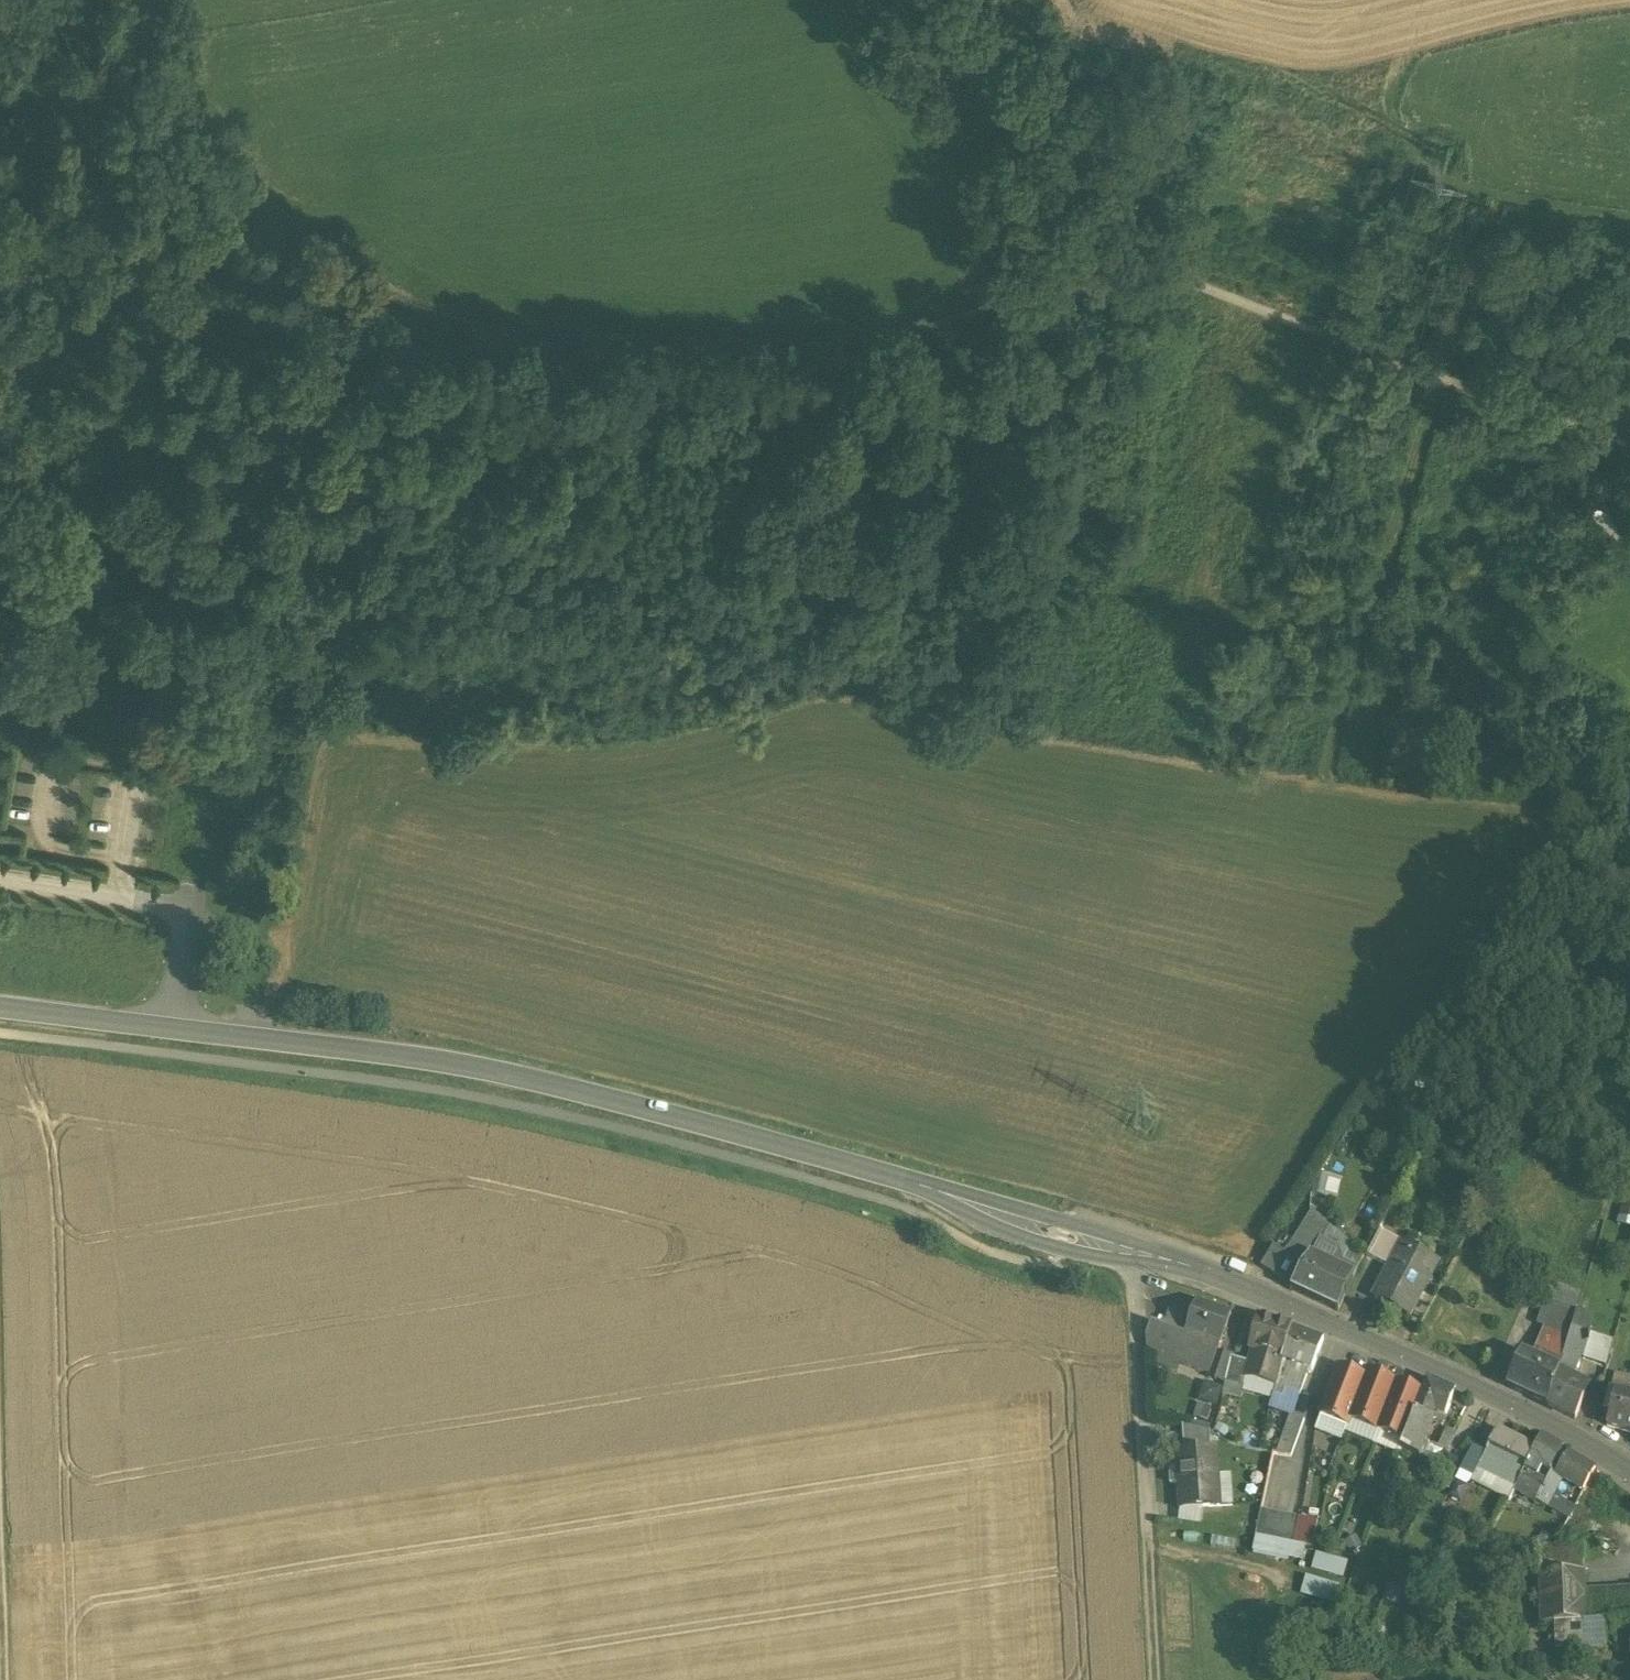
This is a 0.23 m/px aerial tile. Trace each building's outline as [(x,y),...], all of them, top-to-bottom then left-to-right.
[(1329,1223),(1311,1212),(1300,1230),(1319,1242),(1329,1223)] [(1319,1242),(1300,1230),(1295,1239),(1294,1239),(1286,1253),(1273,1274),(1294,1285),(1309,1258),(1319,1242)] [(1403,1244),(1379,1231),(1367,1255),(1390,1267),(1403,1244)] [(1366,1250),(1351,1243),(1338,1272),(1353,1279),(1366,1250)] [(1390,1267),(1374,1297),(1408,1315),(1437,1262),(1403,1244),(1390,1267)] [(1286,1253),(1274,1246),(1261,1267),(1273,1274),(1286,1253)] [(1309,1258),(1294,1285),(1292,1289),(1338,1310),(1353,1279),(1338,1272),(1309,1258)] [(1549,1302),(1576,1311),(1581,1297),(1554,1288),(1549,1302)] [(1549,1302),(1544,1301),(1537,1322),(1544,1325),(1545,1324),(1563,1329),(1561,1335),(1568,1337),(1571,1328),(1576,1311),(1549,1302)] [(1231,1314),(1197,1302),(1185,1335),(1219,1347),(1231,1314)] [(1576,1311),(1571,1328),(1590,1333),(1595,1317),(1576,1311)] [(1292,1326),(1258,1316),(1248,1348),(1253,1349),(1249,1361),(1245,1375),(1246,1375),(1277,1383),(1278,1380),(1283,1360),(1292,1326)] [(1219,1347),(1185,1335),(1185,1336),(1152,1323),(1147,1337),(1148,1351),(1210,1373),(1217,1352),(1219,1347)] [(1563,1329),(1545,1324),(1544,1325),(1534,1351),(1533,1350),(1531,1356),(1559,1368),(1568,1337),(1561,1335),(1563,1329)] [(1324,1337),(1292,1326),(1283,1360),(1295,1364),(1312,1370),(1324,1337)] [(1590,1333),(1571,1328),(1568,1337),(1559,1368),(1557,1375),(1575,1383),(1582,1361),(1589,1336),(1590,1333)] [(1610,1342),(1589,1336),(1582,1361),(1604,1367),(1610,1342)] [(1231,1356),(1217,1352),(1210,1373),(1208,1377),(1225,1382),(1231,1356)] [(1523,1352),(1517,1365),(1512,1363),(1509,1372),(1514,1374),(1508,1387),(1548,1405),(1557,1375),(1559,1368),(1531,1356),(1523,1352)] [(1249,1361),(1231,1356),(1225,1382),(1244,1386),(1246,1375),(1245,1375),(1249,1361)] [(1283,1360),(1278,1380),(1288,1383),(1295,1364),(1283,1360)] [(1365,1376),(1339,1365),(1320,1415),(1321,1415),(1346,1425),(1368,1370),(1367,1370),(1365,1376)] [(1368,1370),(1346,1425),(1347,1425),(1349,1419),(1377,1430),(1397,1381),(1368,1370)] [(1575,1383),(1557,1375),(1548,1405),(1575,1418),(1586,1388),(1575,1383)] [(1204,1380),(1192,1415),(1207,1419),(1212,1404),(1218,1406),(1224,1386),(1204,1380)] [(1288,1383),(1278,1380),(1277,1383),(1274,1395),(1288,1398),(1292,1384),(1288,1383)] [(1456,1391),(1429,1380),(1424,1391),(1423,1392),(1416,1410),(1430,1417),(1433,1411),(1446,1415),(1456,1391)] [(1397,1381),(1377,1430),(1404,1441),(1416,1410),(1423,1392),(1397,1381)] [(1297,1386),(1292,1384),(1288,1398),(1293,1400),(1297,1386)] [(1610,1389),(1605,1407),(1611,1409),(1607,1426),(1629,1432),(1629,1394),(1610,1389)] [(1430,1417),(1416,1410),(1404,1441),(1401,1449),(1423,1459),(1429,1443),(1425,1442),(1434,1419),(1430,1417)] [(1346,1425),(1321,1415),(1316,1427),(1342,1438),(1347,1425),(1346,1425)] [(1437,1446),(1449,1451),(1458,1432),(1446,1427),(1437,1446)] [(1535,1449),(1497,1430),(1488,1448),(1526,1467),(1535,1449)] [(1563,1449),(1543,1437),(1521,1478),(1529,1482),(1533,1474),(1536,1476),(1542,1465),(1552,1470),(1563,1449)] [(1473,1445),(1461,1469),(1474,1476),(1478,1469),(1478,1468),(1486,1451),(1473,1445)] [(1526,1467),(1488,1448),(1486,1451),(1478,1468),(1478,1469),(1474,1476),(1472,1480),(1509,1499),(1526,1467)] [(1216,1451),(1177,1454),(1180,1509),(1220,1506),(1216,1451)] [(1595,1468),(1568,1452),(1556,1474),(1563,1478),(1583,1490),(1595,1468)] [(1438,1483),(1451,1490),(1460,1471),(1447,1465),(1438,1483)] [(1551,1472),(1542,1489),(1553,1495),(1563,1478),(1556,1474),(1551,1472)] [(1402,1479),(1391,1475),(1388,1484),(1399,1488),(1402,1479)] [(1529,1482),(1521,1478),(1515,1489),(1535,1501),(1541,1489),(1529,1482)] [(1553,1495),(1542,1489),(1536,1501),(1552,1510),(1559,1498),(1553,1495)] [(1274,1513),(1262,1510),(1257,1536),(1269,1539),(1274,1513)] [(1571,1514),(1564,1510),(1561,1515),(1568,1519),(1571,1514)] [(1287,1515),(1274,1513),(1269,1539),(1282,1541),(1287,1515)] [(1287,1515),(1282,1541),(1295,1544),(1301,1518),(1287,1515)] [(1306,1547),(1257,1536),(1253,1551),(1303,1563),(1306,1547)] [(1582,1548),(1548,1549),(1540,1547),(1541,1576),(1583,1574),(1582,1548)] [(1346,1563),(1317,1556),(1314,1568),(1343,1575),(1346,1563)] [(1583,1574),(1541,1576),(1543,1625),(1555,1625),(1587,1623),(1585,1595),(1584,1574),(1583,1574)] [(1307,1575),(1301,1593),(1335,1603),(1340,1585),(1307,1575)] [(1585,1595),(1587,1623),(1629,1620),(1629,1593),(1585,1595)]
